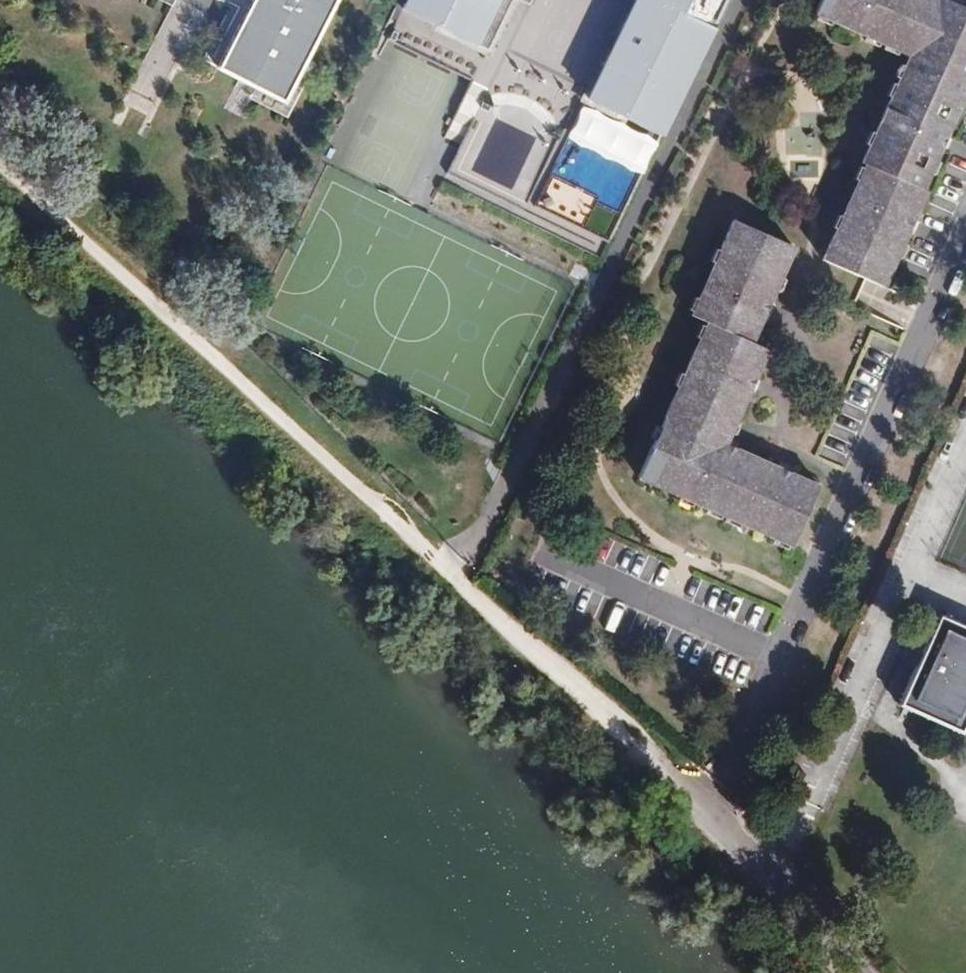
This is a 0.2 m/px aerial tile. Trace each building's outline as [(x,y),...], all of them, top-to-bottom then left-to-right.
[(224,71),(262,90),(256,101),(292,119),(311,82),(303,78),(343,0),(261,0),(224,71)] [(408,12),(490,52),(515,0),(413,0),(408,12)] [(535,9),(539,0),(516,0),(535,9)] [(585,104),(668,144),(737,0),(636,0),(585,104)] [(869,167),(827,261),(885,286),(902,249),(928,192),(925,191),(965,100),(965,8),(947,0),(824,0),(817,15),(843,26),(914,57),(884,122),(865,165),(869,167)] [(694,364),(644,480),(714,511),(798,547),(824,488),(729,446),(750,397),(770,351),(753,344),(767,311),(795,247),(736,222),(694,318),(710,324),(694,364)] [(943,670),(947,664),(965,673),(965,628),(936,614),(896,703),(958,731),(965,714),(965,681),(943,670)] [(965,681),(965,673),(947,664),(943,670),(965,681)]
